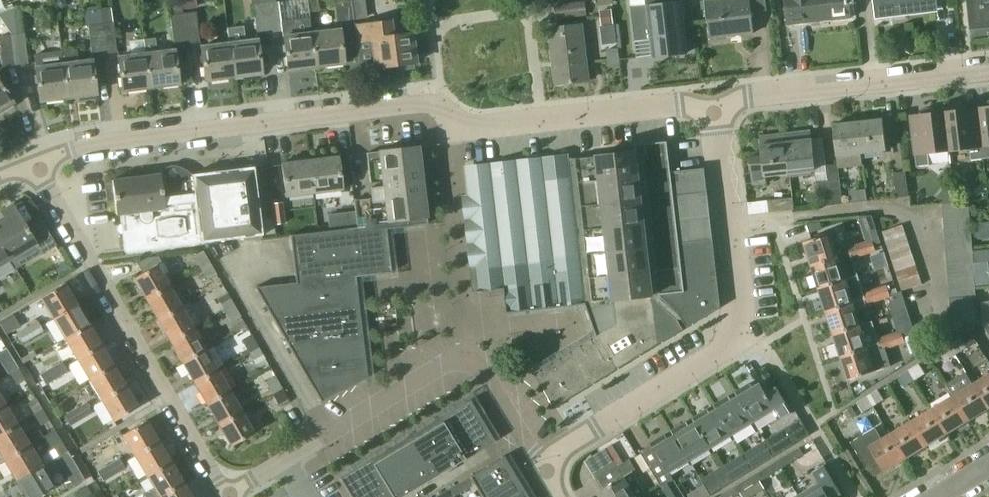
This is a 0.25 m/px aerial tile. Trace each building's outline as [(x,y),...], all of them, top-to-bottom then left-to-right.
[(169,17),(170,16),(183,15),(181,0),(167,0),(169,17)] [(182,9),(196,8),(195,0),(181,0),(182,9)] [(336,26),(352,24),(349,0),(333,0),(336,26)] [(356,19),(366,17),(364,0),(353,0),(356,19)] [(652,57),(686,53),(681,0),(646,0),(647,7),(631,8),(634,37),(650,35),(652,57)] [(709,38),(753,34),(751,12),(766,11),(765,0),(729,0),(725,0),(705,0),(709,38)] [(788,25),(850,18),(848,0),(785,0),(788,25)] [(877,15),(906,11),(907,18),(919,17),(918,10),(932,8),(931,0),(875,0),(877,15)] [(970,29),(988,27),(988,0),(967,0),(970,29)] [(275,3),(266,4),(270,34),(282,32),(280,21),(278,2),(275,3)] [(554,5),(556,18),(587,15),(585,2),(554,5)] [(266,4),(253,6),(257,35),(270,34),(266,4)] [(110,8),(98,10),(104,55),(117,53),(114,23),(113,24),(110,8)] [(600,9),(601,25),(613,23),(612,8),(600,9)] [(98,10),(86,12),(88,26),(92,56),(104,55),(102,40),(100,25),(98,10)] [(195,13),(184,14),(187,40),(187,44),(199,43),(195,13)] [(187,40),(184,14),(183,15),(170,16),(174,46),(186,44),(187,44),(187,40)] [(308,18),(280,21),(282,32),(282,36),(284,36),(288,71),(316,67),(313,40),(312,33),(310,33),(308,18)] [(357,25),(358,42),(372,40),(375,67),(392,65),(392,66),(400,65),(401,69),(412,67),(412,63),(416,63),(412,33),(393,36),(391,21),(357,25)] [(550,28),(556,84),(588,81),(582,25),(550,28)] [(227,31),(229,43),(233,77),(234,77),(261,74),(256,40),(244,41),(243,29),(227,31)] [(340,29),(312,33),(316,67),(344,64),(340,29)] [(23,35),(11,37),(15,66),(27,64),(25,46),(23,35)] [(0,38),(0,53),(2,67),(15,66),(11,37),(0,38)] [(154,38),(144,39),(146,53),(151,88),(162,86),(178,84),(178,82),(174,50),(156,52),(154,38)] [(233,77),(229,43),(201,46),(206,81),(233,77)] [(618,49),(607,50),(609,67),(620,66),(618,49)] [(76,51),(62,52),(68,97),(97,94),(93,60),(78,61),(76,51)] [(62,52),(33,56),(39,101),(68,97),(62,52)] [(146,53),(119,56),(123,91),(151,87),(146,53)] [(12,103),(0,83),(0,111),(12,103)] [(966,105),(944,108),(948,151),(969,149),(970,160),(983,159),(978,113),(967,114),(966,105)] [(948,151),(944,108),(922,110),(923,119),(911,121),(916,166),(929,165),(928,154),(948,151)] [(978,113),(983,159),(988,158),(988,112),(978,113)] [(882,119),(857,122),(861,153),(886,150),(882,119)] [(838,164),(826,165),(827,181),(830,206),(842,204),(839,179),(838,168),(862,165),(861,153),(857,122),(832,125),(836,156),(837,156),(838,164)] [(784,135),(790,174),(814,171),(816,182),(818,207),(830,206),(827,181),(826,165),(814,167),(809,132),(784,135)] [(766,176),(790,174),(784,135),(760,138),(762,154),(750,156),(753,184),(767,183),(766,176)] [(595,335),(534,373),(554,407),(558,405),(720,307),(712,240),(707,192),(706,192),(704,168),(703,168),(670,172),(667,143),(667,141),(611,148),(612,154),(569,159),(569,158),(567,158),(567,159),(543,162),(546,186),(571,183),(579,256),(584,304),(595,335)] [(417,147),(367,153),(371,183),(380,182),(380,188),(422,182),(417,147)] [(338,156),(311,160),(315,193),(342,190),(338,156)] [(315,193),(311,160),(283,163),(287,196),(315,193)] [(466,170),(464,170),(467,195),(466,195),(466,196),(468,196),(470,219),(469,219),(469,220),(474,220),(477,242),(471,242),(472,244),(473,244),(475,266),(474,266),(474,268),(479,267),(579,256),(571,183),(546,186),(543,162),(543,161),(542,161),(542,162),(517,165),(517,164),(516,164),(516,165),(491,168),(491,167),(490,167),(490,168),(466,171),(466,170)] [(193,178),(162,182),(171,246),(263,234),(254,165),(242,167),(235,168),(192,174),(193,178)] [(893,173),(896,198),(908,197),(905,172),(893,173)] [(161,174),(112,180),(117,215),(121,215),(126,252),(171,246),(162,182),(161,174)] [(382,197),(355,200),(356,211),(357,227),(358,232),(385,229),(427,224),(422,182),(380,188),(382,197)] [(768,201),(769,212),(794,210),(792,198),(768,201)] [(942,205),(942,216),(968,214),(967,202),(942,204),(942,205)] [(0,212),(0,242),(11,260),(35,245),(41,255),(56,246),(41,222),(28,230),(12,204),(0,212)] [(356,211),(342,212),(344,228),(357,227),(356,211)] [(942,216),(944,228),(969,226),(968,214),(942,216)] [(881,232),(884,242),(904,235),(901,225),(881,232)] [(944,228),(944,240),(970,238),(969,226),(944,228)] [(357,227),(289,235),(289,236),(295,282),(295,284),(355,276),(390,272),(385,229),(358,232),(357,227)] [(837,232),(803,242),(811,266),(849,253),(850,258),(851,258),(863,254),(862,249),(859,250),(857,244),(848,247),(846,243),(841,245),(837,232)] [(884,242),(888,251),(908,244),(904,235),(884,242)] [(871,240),(857,244),(859,250),(862,249),(863,254),(874,250),(871,240)] [(11,260),(0,242),(0,266),(11,260)] [(888,251),(891,261),(911,254),(908,244),(888,251)] [(974,263),(988,261),(988,249),(973,251),(974,263)] [(193,256),(200,268),(209,262),(202,250),(201,252),(193,256)] [(849,253),(811,266),(818,289),(844,280),(856,276),(852,262),(851,258),(850,258),(849,253)] [(891,261),(894,271),(914,265),(911,254),(891,261)] [(134,278),(146,299),(169,285),(173,283),(168,272),(163,275),(157,265),(162,262),(158,255),(148,258),(137,264),(142,273),(134,278)] [(482,290),(477,290),(477,292),(504,289),(506,313),(584,304),(579,256),(479,267),(482,290)] [(63,262),(54,267),(59,274),(67,269),(63,262)] [(209,262),(200,268),(208,280),(216,275),(209,262)] [(946,264),(948,276),(972,274),(972,262),(946,264)] [(894,271),(898,281),(918,275),(914,265),(894,271)] [(948,276),(948,287),(974,286),(972,274),(948,276)] [(918,275),(898,281),(901,292),(902,292),(921,285),(918,275)] [(295,282),(254,287),(272,318),(358,308),(355,276),(295,284),(295,282)] [(975,278),(976,285),(988,284),(988,277),(975,278)] [(818,289),(825,311),(852,303),(844,280),(818,289)] [(41,298),(53,319),(78,304),(66,284),(41,298)] [(146,299),(158,320),(182,306),(169,285),(146,299)] [(886,285),(872,290),(874,296),(876,295),(877,299),(889,296),(886,285)] [(948,287),(949,298),(974,297),(974,286),(948,287)] [(872,290),(862,293),(864,299),(865,303),(877,299),(876,295),(874,296),(872,290)] [(216,298),(224,310),(233,304),(226,292),(216,298)] [(825,311),(833,334),(860,326),(859,325),(855,312),(867,309),(865,303),(864,299),(852,303),(825,311)] [(981,302),(982,313),(988,312),(988,302),(981,302)] [(53,319),(65,339),(90,324),(78,304),(53,319)] [(233,304),(224,310),(230,322),(240,316),(233,304)] [(158,320),(170,341),(194,328),(182,306),(158,320)] [(358,308),(272,318),(286,343),(361,334),(358,308)] [(975,309),(950,310),(951,322),(974,321),(976,320),(976,313),(975,309)] [(43,331),(37,320),(26,327),(32,337),(43,331)] [(910,320),(895,325),(897,332),(901,331),(903,337),(905,337),(915,333),(910,320)] [(860,326),(833,334),(840,357),(879,345),(880,349),(884,347),(892,345),(891,341),(888,342),(886,336),(878,338),(873,321),(859,325),(860,326)] [(65,339),(78,360),(102,345),(90,324),(65,339)] [(26,327),(15,334),(21,344),(32,337),(26,327)] [(170,341),(182,362),(206,349),(194,328),(170,341)] [(897,332),(886,336),(888,342),(891,341),(892,345),(904,341),(903,337),(901,331),(897,332)] [(970,332),(950,346),(954,354),(975,340),(970,332)] [(241,340),(248,352),(258,347),(250,334),(241,340)] [(361,334),(286,343),(320,403),(366,377),(367,377),(361,334)] [(78,360),(90,380),(115,365),(102,345),(78,360)] [(879,345),(840,357),(847,380),(874,371),(890,366),(884,347),(880,349),(879,345)] [(954,354),(950,346),(938,353),(943,360),(954,354)] [(258,347),(248,352),(254,364),(264,359),(258,347)] [(0,352),(0,361),(1,363),(11,357),(6,349),(5,349),(4,350),(0,352)] [(182,362),(194,383),(218,370),(206,349),(182,362)] [(51,368),(56,378),(68,371),(62,362),(51,368)] [(918,363),(908,370),(914,380),(925,373),(918,363)] [(90,380),(102,401),(127,386),(115,365),(90,380)] [(56,378),(51,368),(39,375),(45,384),(56,378)] [(17,369),(10,374),(16,384),(24,379),(18,369),(17,369)] [(194,383),(207,404),(230,391),(218,370),(194,383)] [(914,380),(908,370),(897,377),(903,387),(914,380)] [(966,372),(945,385),(952,397),(967,421),(988,409),(973,384),(966,372)] [(973,384),(988,409),(988,408),(988,375),(973,384)] [(265,381),(273,394),(282,389),(274,376),(265,381)] [(736,392),(738,397),(739,396),(754,421),(775,409),(781,419),(793,412),(778,387),(767,394),(761,383),(753,388),(750,384),(736,392)] [(127,386),(102,401),(114,421),(139,406),(127,386)] [(282,389),(273,394),(280,406),(288,400),(282,389)] [(878,389),(866,396),(872,406),(884,399),(878,389)] [(207,404),(219,426),(242,412),(230,391),(207,404)] [(714,405),(718,410),(733,434),(754,421),(739,396),(738,397),(732,401),(729,396),(714,405)] [(872,406),(866,396),(856,403),(862,413),(872,406)] [(952,397),(931,409),(946,434),(967,421),(952,397)] [(27,403),(34,415),(42,410),(36,398),(34,399),(27,403)] [(469,400),(438,418),(463,459),(493,441),(494,441),(469,400)] [(92,412),(86,402),(75,409),(81,419),(92,412)] [(18,425),(6,404),(0,408),(0,436),(18,425)] [(851,406),(843,412),(849,421),(857,415),(851,406)] [(81,419),(75,409),(64,415),(70,425),(81,419)] [(693,418),(696,423),(697,423),(712,447),(733,434),(718,410),(711,414),(708,409),(693,418)] [(931,409),(910,422),(925,447),(946,434),(931,409)] [(42,410),(34,415),(40,426),(48,420),(42,410)] [(242,412),(219,426),(231,446),(254,433),(253,432),(242,412)] [(438,418),(407,437),(408,437),(432,478),(463,459),(438,418)] [(135,456),(160,441),(148,420),(123,435),(135,456)] [(801,420),(785,430),(794,445),(810,435),(809,435),(805,428),(801,420)] [(0,436),(0,453),(5,461),(31,445),(23,432),(29,428),(25,421),(18,425),(0,436)] [(672,431),(675,436),(676,435),(691,460),(712,447),(697,423),(696,423),(690,427),(687,422),(672,431)] [(910,422),(889,435),(904,459),(925,447),(910,422)] [(904,459),(889,435),(881,440),(874,428),(850,443),(866,468),(877,462),(883,472),(904,459)] [(76,430),(68,434),(76,448),(84,443),(76,430)] [(662,487),(666,484),(674,480),(670,472),(691,460),(676,435),(675,436),(668,440),(666,435),(651,444),(653,448),(642,454),(662,487)] [(407,437),(389,448),(413,489),(432,478),(408,437),(407,437)] [(52,445),(59,456),(67,451),(61,440),(60,441),(52,445)] [(148,476),(172,461),(160,441),(135,456),(148,476)] [(811,441),(800,448),(804,455),(805,456),(816,449),(811,441)] [(5,461),(17,481),(43,466),(31,445),(5,461)] [(370,459),(370,460),(392,496),(400,496),(413,489),(389,448),(370,459)] [(800,448),(778,461),(782,468),(804,455),(800,448)] [(771,449),(750,462),(754,469),(775,456),(771,449)] [(59,456),(52,460),(56,466),(57,468),(58,470),(63,468),(65,467),(73,462),(67,451),(59,456)] [(526,491),(505,456),(470,477),(475,485),(482,496),(516,496),(526,491)] [(125,468),(119,458),(108,464),(114,474),(125,468)] [(339,478),(350,496),(392,496),(370,460),(370,459),(339,478)] [(17,481),(27,496),(37,496),(55,486),(47,472),(56,466),(52,460),(43,466),(17,481)] [(159,495),(160,496),(184,482),(185,482),(172,461),(148,476),(155,488),(144,494),(144,496),(157,496),(159,495)] [(597,480),(603,490),(600,492),(602,496),(641,496),(646,494),(638,481),(633,473),(636,471),(630,461),(597,480)] [(778,461),(756,474),(761,482),(782,468),(778,461)] [(750,462),(728,474),(733,482),(754,469),(750,462)] [(114,474),(108,464),(97,471),(103,481),(114,474)] [(798,496),(799,496),(835,496),(841,493),(825,467),(828,465),(827,464),(812,473),(818,484),(798,496)] [(714,483),(707,487),(712,494),(733,482),(728,474),(714,483)] [(756,474),(735,487),(739,494),(761,482),(756,474)] [(448,490),(452,496),(455,496),(475,485),(470,477),(448,490)] [(674,496),(685,496),(678,486),(674,480),(666,484),(674,496)] [(160,496),(194,496),(184,482),(160,496)] [(81,496),(93,496),(87,486),(78,491),(81,496)] [(735,487),(718,496),(735,496),(739,494),(735,487)]
